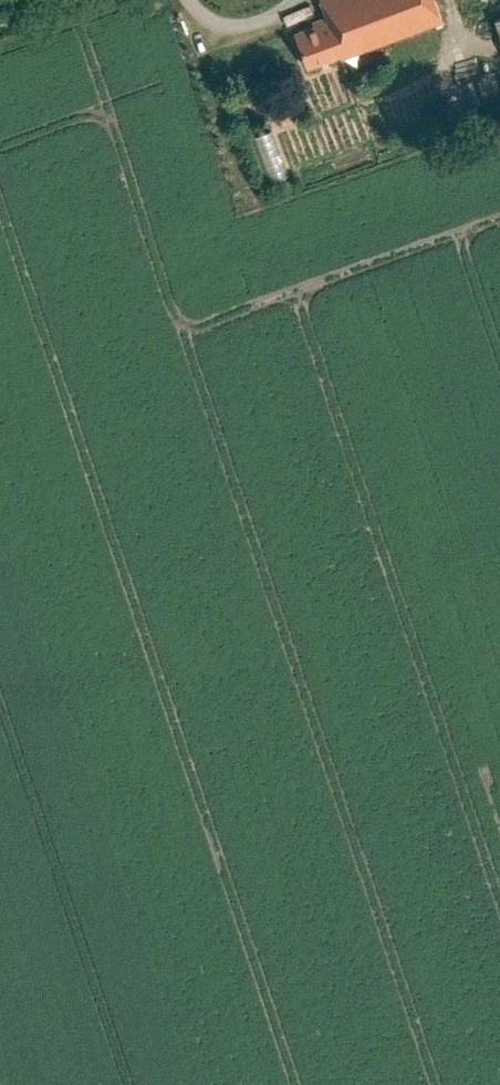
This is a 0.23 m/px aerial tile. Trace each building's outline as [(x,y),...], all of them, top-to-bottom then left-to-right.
[(326,14),(312,19),(314,24),(294,31),(307,64),(340,52),(341,56),(440,19),(433,0),(321,0),(326,14)]
